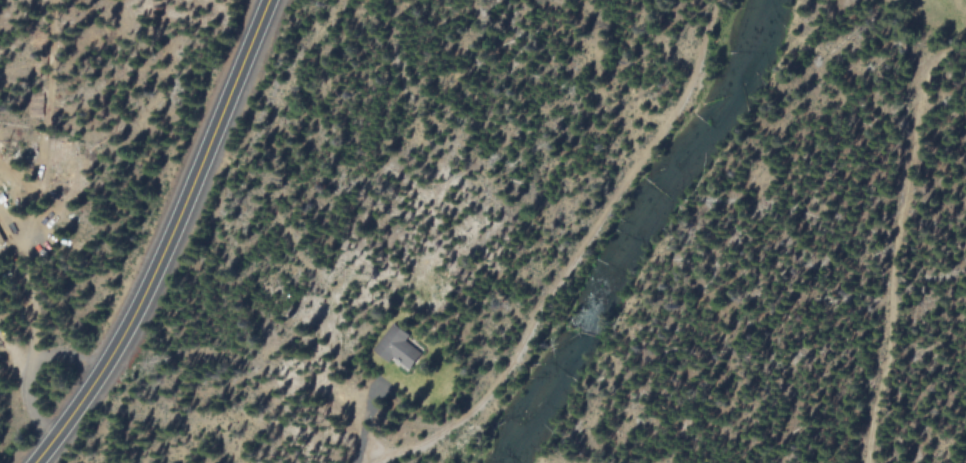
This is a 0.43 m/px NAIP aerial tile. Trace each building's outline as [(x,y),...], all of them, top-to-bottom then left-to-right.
[(373,349),(406,373),(425,348),(391,323),(373,349)]
